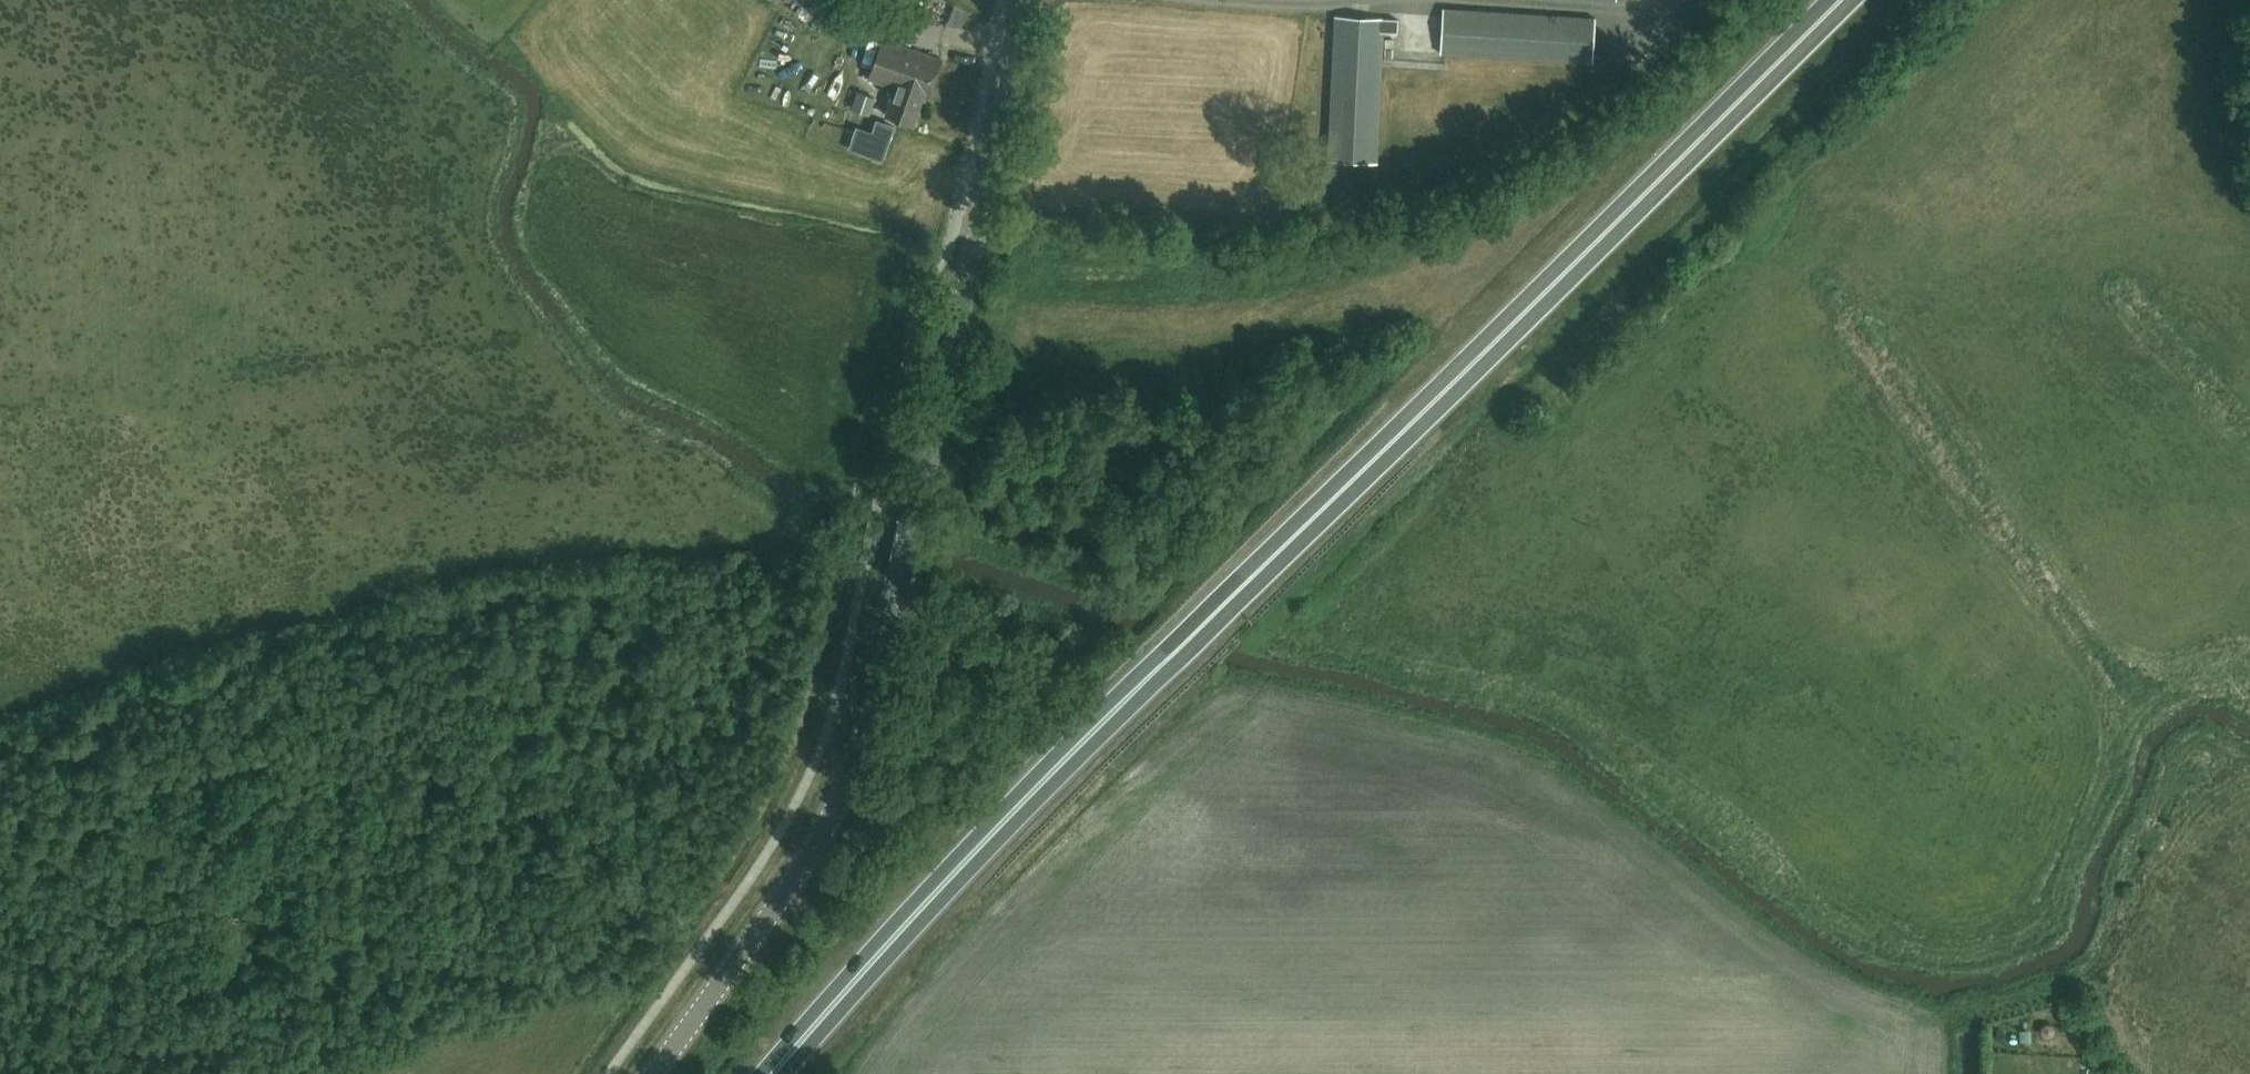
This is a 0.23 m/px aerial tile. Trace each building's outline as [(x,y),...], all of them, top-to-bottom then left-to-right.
[(1443,8),(1440,51),(1592,62),(1595,19),(1443,8)] [(1383,18),(1335,16),(1328,159),(1377,161),(1384,32),(1396,32),(1397,20),(1383,19),(1383,18)] [(936,78),(942,59),(914,49),(882,38),(868,79),(895,88),(886,114),(913,124),(923,95),(929,98),(936,78)] [(835,66),(838,68),(830,87),(840,90),(839,91),(854,98),(850,109),(870,116),(877,96),(857,90),(870,54),(854,50),(843,45),(835,66)]
